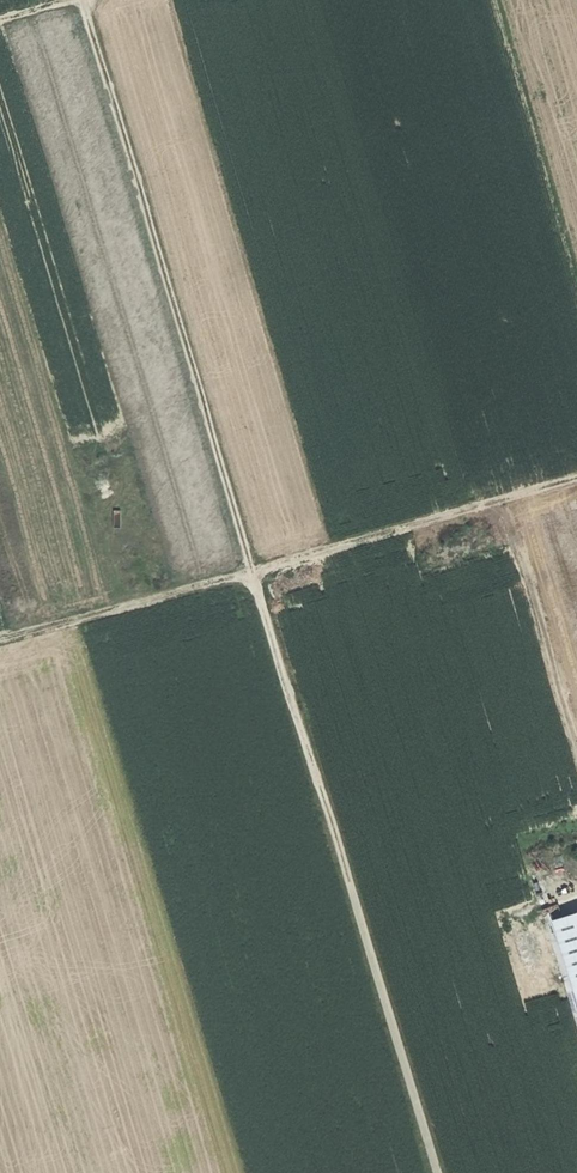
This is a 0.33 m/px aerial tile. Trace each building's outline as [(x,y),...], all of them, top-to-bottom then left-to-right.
[(571,973),(576,971),(576,914),(555,921),(571,973)]
